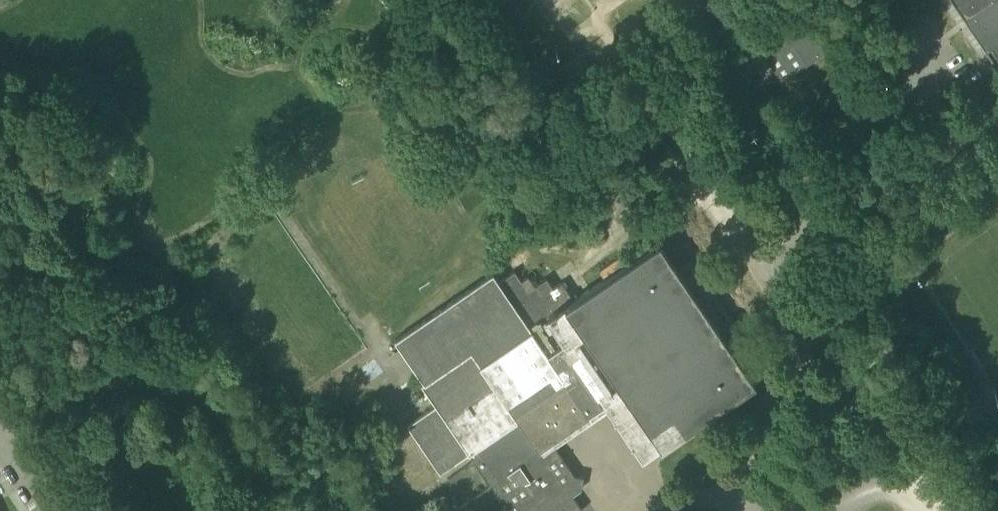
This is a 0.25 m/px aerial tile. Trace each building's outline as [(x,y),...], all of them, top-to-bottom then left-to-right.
[(986,52),(992,48),(997,57),(997,0),(951,0),(986,52)] [(807,64),(807,63),(832,46),(804,7),(754,41),(769,61),(793,44),(807,64)] [(624,133),(616,121),(608,127),(616,139),(624,133)] [(583,510),(571,493),(578,487),(580,478),(572,477),(572,472),(550,440),(604,403),(642,459),(755,382),(726,341),(740,331),(690,261),(676,271),(656,243),(576,301),(564,282),(556,288),(549,278),(537,286),(530,276),(524,280),(517,270),(501,281),(495,273),(397,339),(397,340),(400,338),(428,380),(422,383),(437,405),(408,424),(441,473),(470,453),(490,484),(451,510),(474,510),(491,499),(487,493),(492,488),(508,510),(517,504),(522,510),(581,510),(583,510)] [(870,288),(859,296),(863,303),(874,295),(870,288)]
